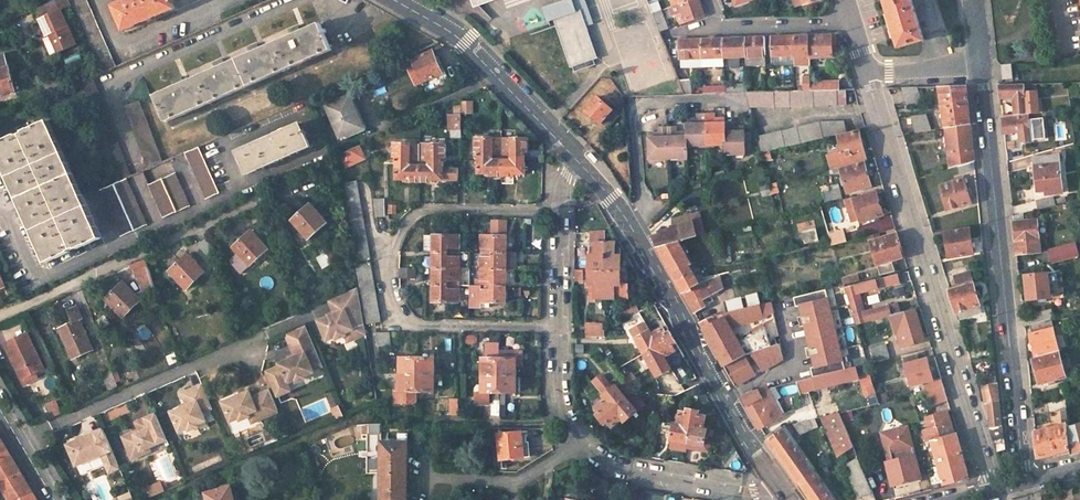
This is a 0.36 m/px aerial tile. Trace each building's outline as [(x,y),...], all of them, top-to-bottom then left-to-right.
[(60,9),(70,5),(68,0),(55,0),(44,4),(48,13),(37,18),(47,41),(43,43),(49,55),(75,43),(60,9)] [(116,66),(87,0),(68,0),(70,5),(100,73),(116,66)] [(115,5),(125,29),(175,8),(176,11),(201,0),(128,0),(115,5)] [(594,21),(586,0),(559,0),(542,6),(546,20),(553,17),(571,11),(572,15),(571,16),(572,21),(579,19),(580,24),(586,22),(586,24),(594,21)] [(660,8),(657,0),(651,0),(648,1),(652,11),(660,8)] [(700,0),(684,0),(678,2),(670,5),(666,6),(670,15),(674,13),(682,11),(685,21),(705,14),(701,3),(700,0)] [(925,40),(913,0),(887,0),(896,30),(901,47),(925,40)] [(37,18),(48,13),(44,4),(33,9),(37,18)] [(668,27),(660,8),(652,11),(660,30),(668,27)] [(571,11),(553,17),(570,66),(572,65),(574,71),(596,63),(594,58),(598,56),(586,24),(586,22),(580,24),(579,19),(572,21),(571,16),(572,15),(571,11)] [(682,11),(674,13),(677,24),(685,21),(682,11)] [(331,51),(320,25),(308,30),(306,24),(296,28),(298,34),(259,51),(257,45),(247,49),(249,55),(224,66),(221,60),(212,64),(214,70),(183,84),(180,77),(170,82),(172,88),(154,96),(165,122),(331,51)] [(802,36),(794,36),(794,56),(794,63),(794,66),(797,66),(797,64),(797,56),(811,56),(810,35),(802,36)] [(811,58),(833,58),(832,35),(822,35),(810,35),(811,56),(811,58)] [(755,37),(746,37),(746,57),(758,57),(765,57),(765,36),(755,37)] [(794,56),(794,36),(781,36),(771,36),(771,57),(779,56),(780,62),(788,62),(787,56),(794,56)] [(712,38),(701,38),(702,58),(718,58),(723,58),(723,37),(712,38)] [(734,37),(723,37),(723,58),(729,57),(729,65),(739,65),(739,57),(746,57),(746,37),(734,37)] [(679,59),(691,58),(702,58),(701,38),(688,38),(678,39),(679,59)] [(413,52),(379,67),(381,75),(416,60),(413,52)] [(437,57),(435,52),(417,58),(420,65),(422,70),(416,72),(420,84),(421,83),(422,86),(427,84),(429,91),(446,85),(442,73),(446,72),(440,56),(437,57)] [(779,56),(771,57),(772,64),(794,63),(794,56),(787,56),(788,62),(780,62),(779,56)] [(811,64),(811,58),(811,56),(797,56),(797,64),(811,64)] [(0,59),(0,69),(8,67),(5,57),(0,59)] [(758,65),(758,57),(746,57),(746,65),(758,65)] [(718,58),(702,58),(702,66),(718,66),(718,58)] [(1011,66),(1002,67),(1003,80),(1012,79),(1011,66)] [(8,67),(0,69),(0,101),(17,96),(9,67),(8,67)] [(115,183),(130,176),(94,76),(78,82),(115,183)] [(803,78),(804,90),(811,90),(811,81),(811,78),(803,78)] [(685,93),(691,93),(694,93),(692,79),(679,79),(685,93)] [(840,89),(839,80),(811,81),(811,90),(840,89)] [(735,86),(724,86),(724,92),(747,91),(747,84),(735,84),(735,86)] [(1025,84),(1000,85),(1002,98),(1014,97),(1014,114),(1027,113),(1038,112),(1036,90),(1025,90),(1025,84)] [(966,86),(940,86),(947,127),(971,123),(969,107),(966,86)] [(918,87),(902,87),(908,104),(923,102),(918,87)] [(804,90),(747,91),(751,107),(846,105),(846,89),(840,89),(811,90),(804,90)] [(350,96),(327,106),(341,138),(364,129),(350,96)] [(597,119),(608,128),(620,113),(598,96),(586,110),(597,119)] [(162,162),(138,100),(123,106),(147,169),(162,162)] [(450,128),(464,128),(463,112),(449,112),(450,128)] [(1014,114),(1003,115),(1005,134),(1019,133),(1021,144),(1031,143),(1028,116),(1027,116),(1027,113),(1014,114)] [(926,114),(911,115),(917,132),(932,130),(926,114)] [(696,123),(686,124),(687,136),(687,147),(706,146),(706,116),(701,116),(696,116),(696,123)] [(710,116),(706,116),(706,146),(725,146),(725,124),(725,122),(714,123),(714,116),(710,116)] [(0,141),(0,159),(45,263),(71,252),(69,249),(76,246),(77,248),(100,238),(108,257),(181,224),(175,212),(189,206),(174,172),(147,184),(142,171),(130,176),(115,183),(82,197),(49,120),(26,130),(27,133),(20,136),(19,133),(0,141)] [(820,121),(758,136),(762,153),(769,151),(846,133),(844,121),(820,121)] [(734,123),(725,124),(725,146),(726,155),(745,155),(745,153),(745,134),(744,131),(739,131),(734,131),(734,123)] [(971,123),(947,127),(953,167),(956,167),(975,161),(973,144),(971,123)] [(247,175),(311,147),(301,124),(237,152),(247,175)] [(662,129),(657,129),(657,137),(647,137),(648,161),(668,160),(667,129),(662,129)] [(672,129),(667,129),(668,160),(688,160),(687,147),(687,136),(676,136),(676,129),(672,129)] [(859,132),(839,137),(843,152),(829,156),(832,170),(842,167),(868,161),(865,147),(863,147),(859,132)] [(478,160),(491,160),(492,137),(476,137),(476,149),(478,149),(478,160)] [(502,138),(492,137),(491,160),(501,160),(502,138)] [(513,138),(502,138),(501,160),(512,161),(513,138)] [(512,161),(525,161),(525,150),(528,150),(527,144),(527,138),(513,138),(512,161)] [(408,165),(409,144),(392,144),(392,158),(395,158),(395,165),(408,165)] [(419,144),(409,144),(408,165),(418,165),(419,144)] [(429,144),(419,144),(418,165),(429,165),(429,144)] [(444,156),(444,144),(429,144),(429,165),(442,166),(442,156),(444,156)] [(363,156),(358,145),(340,153),(345,164),(363,156)] [(206,198),(218,193),(198,147),(185,152),(206,198)] [(769,151),(762,153),(764,160),(771,158),(769,151)] [(1059,156),(1034,159),(1038,195),(1063,192),(1059,156)] [(501,160),(491,160),(478,160),(478,172),(489,172),(489,175),(501,175),(501,160)] [(501,160),(501,175),(513,175),(513,173),(525,173),(525,161),(512,161),(501,160)] [(975,161),(956,167),(958,174),(975,169),(975,161)] [(832,170),(830,170),(832,177),(844,174),(850,193),(872,187),(865,163),(843,169),(842,167),(832,170)] [(418,180),(418,165),(408,165),(395,165),(395,178),(407,178),(407,180),(418,180)] [(442,179),(442,166),(429,165),(418,165),(418,180),(429,181),(429,178),(442,179)] [(442,166),(442,179),(457,178),(457,166),(442,166)] [(343,182),(354,246),(357,260),(371,258),(368,239),(358,179),(343,182)] [(962,179),(941,186),(949,209),(970,203),(962,179)] [(776,184),(770,185),(772,194),(779,192),(776,184)] [(840,186),(830,188),(834,201),(844,198),(840,186)] [(878,193),(856,199),(855,197),(846,199),(850,213),(858,210),(861,218),(862,222),(884,215),(878,193)] [(1055,198),(1038,203),(1039,209),(1057,205),(1055,198)] [(385,199),(373,199),(375,217),(386,217),(385,199)] [(309,239),(328,223),(311,203),(293,219),(302,229),(301,230),(309,239)] [(1057,205),(1039,209),(1042,218),(1059,213),(1057,205)] [(850,213),(852,221),(861,218),(858,210),(850,213)] [(1024,213),(1014,216),(1014,223),(1025,221),(1024,213)] [(673,231),(652,237),(655,242),(659,250),(678,244),(702,237),(695,215),(678,220),(679,225),(672,227),(673,231)] [(1025,221),(1014,223),(1016,242),(1018,254),(1041,251),(1037,219),(1025,221)] [(492,235),(507,235),(507,220),(492,220),(492,235)] [(971,228),(946,233),(950,257),(974,252),(971,228)] [(815,229),(802,232),(806,245),(818,241),(815,229)] [(269,249),(251,230),(234,246),(240,252),(230,262),(242,275),(269,249)] [(842,230),(828,234),(832,245),(845,242),(842,230)] [(604,231),(589,232),(589,242),(595,242),(595,248),(589,247),(589,269),(605,269),(604,241),(604,231)] [(879,233),(869,236),(881,275),(897,271),(894,260),(906,257),(902,246),(899,234),(881,238),(879,233)] [(433,250),(434,235),(423,234),(423,250),(433,250)] [(458,250),(459,235),(434,235),(433,250),(458,250)] [(481,235),(481,246),(493,246),(493,251),(507,251),(507,244),(507,235),(492,235),(481,235)] [(615,241),(604,241),(605,269),(621,269),(621,248),(615,247),(615,241)] [(1076,242),(1049,249),(1053,262),(1079,255),(1076,242)] [(678,244),(659,250),(674,278),(694,313),(706,307),(703,300),(724,289),(718,277),(705,284),(704,282),(700,283),(678,244)] [(332,261),(338,257),(332,247),(326,250),(332,261)] [(458,250),(433,250),(433,268),(458,268),(458,250)] [(507,269),(507,251),(493,251),(493,256),(481,256),(481,268),(507,269)] [(178,281),(186,290),(205,272),(188,253),(170,270),(179,280),(178,281)] [(373,275),(371,261),(356,263),(366,322),(381,319),(373,275)] [(152,264),(137,268),(144,292),(159,287),(152,264)] [(458,280),(458,268),(433,268),(433,284),(447,284),(447,279),(458,280)] [(481,268),(481,280),(493,280),(493,285),(508,286),(507,269),(481,268)] [(399,279),(415,279),(415,270),(399,269),(399,279)] [(605,269),(589,269),(590,301),(598,301),(597,297),(605,297),(605,291),(605,269)] [(621,269),(605,269),(605,291),(605,297),(628,297),(628,290),(621,291),(621,269)] [(969,272),(955,277),(958,286),(973,282),(969,272)] [(1028,300),(1051,297),(1050,289),(1061,288),(1059,272),(1026,275),(1027,289),(1028,300)] [(901,274),(886,278),(888,289),(903,286),(901,274)] [(858,275),(842,279),(844,285),(860,281),(858,275)] [(458,285),(458,280),(447,279),(447,284),(447,289),(452,289),(452,284),(458,285)] [(845,288),(853,314),(868,309),(867,306),(864,295),(871,293),(870,291),(881,288),(878,280),(845,288)] [(958,286),(949,288),(959,320),(974,316),(971,308),(980,305),(973,281),(973,282),(958,286)] [(140,301),(124,283),(105,298),(103,296),(97,302),(107,314),(113,309),(122,318),(140,301)] [(447,284),(433,284),(433,300),(457,301),(458,289),(452,289),(447,289),(447,284)] [(508,286),(493,285),(493,290),(487,290),(482,290),(481,301),(508,301),(508,286)] [(363,332),(355,287),(334,296),(339,310),(333,313),(318,320),(325,338),(333,335),(334,337),(345,332),(352,330),(355,336),(363,332)] [(845,371),(827,289),(794,297),(796,307),(801,306),(804,316),(799,317),(802,326),(807,325),(811,347),(807,348),(809,357),(814,356),(817,366),(812,367),(815,378),(841,372),(845,371)] [(762,293),(730,303),(732,314),(764,305),(762,293)] [(339,310),(334,296),(327,299),(333,313),(339,310)] [(636,301),(620,310),(624,319),(641,310),(636,301)] [(721,315),(700,323),(726,369),(730,375),(782,359),(774,322),(763,325),(738,339),(728,326),(771,313),(771,303),(764,305),(732,314),(722,317),(721,315)] [(868,309),(853,314),(856,326),(891,314),(896,313),(893,304),(869,312),(868,309)] [(446,306),(441,305),(438,307),(438,318),(447,318),(446,306)] [(974,316),(983,314),(980,305),(971,308),(974,316)] [(67,310),(73,322),(58,329),(73,359),(92,350),(79,320),(81,318),(76,306),(67,310)] [(896,313),(891,314),(897,334),(904,332),(908,346),(922,342),(912,308),(896,313)] [(1041,313),(1027,317),(1028,325),(1044,321),(1041,313)] [(1044,321),(1028,325),(1031,335),(1028,335),(1030,342),(1034,356),(1032,356),(1033,359),(1059,353),(1050,320),(1044,321)] [(287,344),(309,335),(304,324),(283,333),(287,344)] [(588,337),(605,337),(605,325),(588,325),(588,337)] [(664,328),(653,334),(659,345),(665,356),(679,348),(670,331),(667,333),(664,328)] [(352,330),(345,332),(347,339),(355,336),(352,330)] [(651,330),(637,338),(645,353),(659,345),(653,334),(651,330)] [(377,346),(390,346),(390,333),(377,333),(377,346)] [(8,343),(18,362),(14,364),(23,381),(29,378),(43,371),(24,335),(8,343)] [(320,359),(309,335),(287,344),(292,356),(276,363),(277,365),(286,383),(294,379),(295,381),(304,377),(303,375),(312,371),(311,369),(309,364),(320,359)] [(482,374),(500,374),(500,358),(500,343),(487,343),(487,357),(483,357),(482,374)] [(659,345),(645,353),(654,368),(667,360),(665,356),(659,345)] [(887,346),(871,350),(875,364),(890,360),(887,346)] [(1059,353),(1033,359),(1036,373),(1039,384),(1065,376),(1059,353)] [(418,356),(401,355),(401,372),(418,372),(418,356)] [(916,355),(905,358),(913,384),(924,381),(927,391),(929,390),(944,386),(942,378),(933,380),(927,359),(918,361),(916,355)] [(435,356),(418,356),(418,372),(434,372),(435,356)] [(517,358),(500,358),(500,374),(516,375),(517,358)] [(322,365),(320,359),(309,364),(311,369),(322,365)] [(286,383),(277,365),(265,370),(275,396),(288,389),(286,383)] [(111,370),(101,374),(107,389),(117,386),(111,370)] [(401,372),(400,389),(400,401),(418,402),(418,389),(418,372),(401,372)] [(434,372),(418,372),(418,389),(434,390),(434,372)] [(797,383),(800,393),(842,381),(841,372),(815,378),(797,383)] [(863,380),(851,384),(856,397),(867,393),(868,397),(877,395),(870,373),(862,376),(863,380)] [(500,374),(482,374),(482,390),(475,390),(474,402),(489,403),(489,391),(499,391),(500,374)] [(516,375),(500,374),(499,391),(499,401),(505,401),(506,391),(516,391),(516,375)] [(998,378),(984,381),(986,392),(999,387),(998,378)] [(197,423),(205,419),(202,411),(213,407),(202,383),(182,392),(187,404),(172,411),(180,430),(187,427),(188,429),(198,424),(197,423)] [(617,385),(604,395),(606,398),(614,408),(628,397),(617,385)] [(944,386),(929,390),(933,404),(948,400),(944,386)] [(784,415),(769,390),(767,387),(742,397),(754,417),(760,428),(784,415)] [(999,387),(986,392),(987,401),(1000,396),(999,387)] [(247,392),(220,403),(229,422),(237,419),(238,421),(247,417),(256,414),(258,420),(277,412),(268,391),(250,398),(247,392)] [(628,397),(614,408),(623,418),(625,421),(646,405),(635,391),(628,397)] [(1000,396),(987,401),(991,427),(998,450),(1005,448),(1000,396)] [(458,397),(449,397),(448,413),(458,413),(458,397)] [(606,398),(593,409),(606,424),(609,421),(613,427),(623,418),(614,408),(606,398)] [(53,401),(42,406),(48,420),(59,416),(53,401)] [(490,402),(490,414),(499,415),(499,402),(490,402)] [(700,411),(682,408),(679,424),(691,427),(704,429),(706,416),(699,415),(700,411)] [(1067,409),(1050,413),(1054,428),(1068,425),(1067,409)] [(948,411),(924,418),(927,428),(923,429),(926,441),(931,440),(954,433),(948,411)] [(156,414),(136,422),(140,432),(135,435),(131,433),(122,437),(131,459),(143,454),(142,450),(149,447),(167,439),(156,414)] [(256,414),(247,417),(250,424),(258,420),(256,414)] [(840,414),(825,418),(856,493),(872,489),(840,414)] [(679,424),(675,423),(672,438),(688,442),(691,427),(679,424)] [(1054,428),(1036,432),(1037,446),(1039,457),(1056,452),(1069,450),(1071,455),(1069,428),(1068,425),(1054,428)] [(1069,428),(1071,455),(1079,452),(1079,426),(1069,428)] [(704,429),(691,427),(688,442),(705,445),(708,430),(704,429)] [(893,460),(915,455),(908,427),(894,431),(886,445),(888,453),(892,452),(893,460)] [(767,438),(773,446),(811,499),(835,499),(783,428),(767,438)] [(522,431),(499,433),(501,459),(524,457),(522,431)] [(886,445),(894,431),(883,433),(886,445)] [(105,432),(103,433),(111,451),(106,453),(109,460),(116,457),(105,432)] [(111,451),(103,433),(95,436),(93,433),(66,444),(74,465),(106,453),(111,451)] [(954,433),(931,440),(944,485),(956,481),(969,478),(966,470),(963,459),(956,433),(954,433)] [(382,443),(382,464),(380,464),(380,491),(382,491),(382,499),(402,499),(402,498),(407,498),(407,478),(406,455),(401,455),(401,444),(406,444),(406,434),(397,435),(397,443),(382,443)] [(9,453),(0,438),(0,458),(9,453)] [(21,473),(9,453),(0,458),(0,486),(21,473)] [(893,460),(887,462),(893,485),(921,478),(915,455),(893,460)] [(0,486),(8,499),(23,499),(34,494),(21,473),(0,486)] [(207,494),(208,499),(234,499),(231,487),(207,494)]
